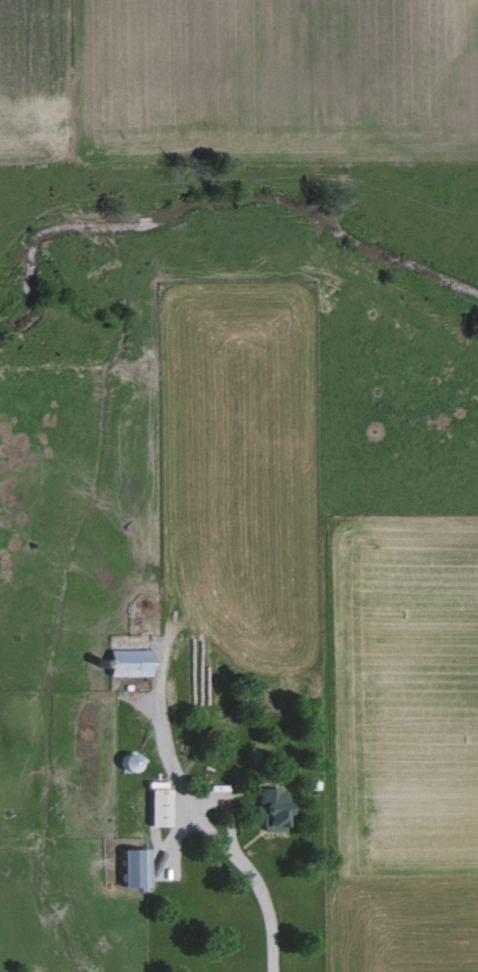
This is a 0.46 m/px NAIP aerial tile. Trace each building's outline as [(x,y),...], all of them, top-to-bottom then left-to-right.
[(102,676),(144,675),(144,649),(101,649),(102,676)] [(276,831),(276,788),(255,788),(255,831),(276,831)] [(139,848),(115,849),(116,888),(140,888),(139,848)]
